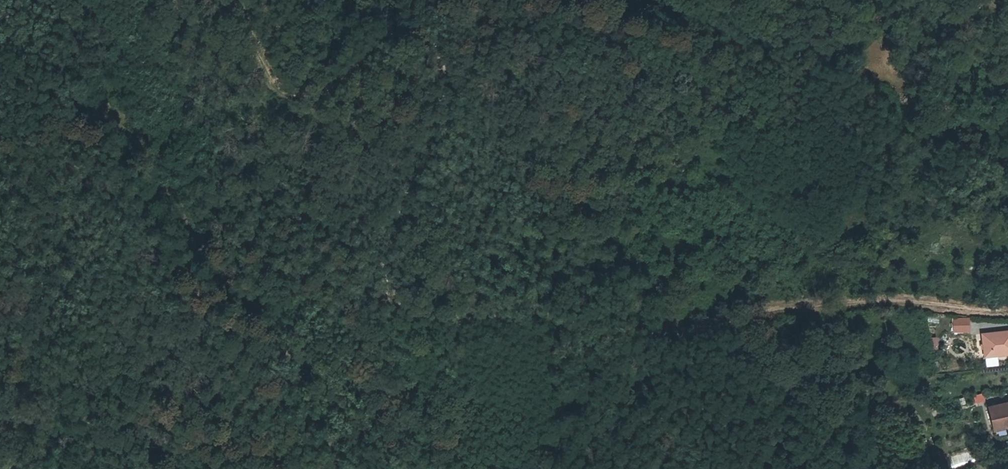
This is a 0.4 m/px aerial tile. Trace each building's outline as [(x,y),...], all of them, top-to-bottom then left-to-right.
[(954,331),(968,332),(968,320),(955,319),(954,331)] [(987,357),(1007,354),(1007,331),(985,334),(987,357)] [(927,337),(930,349),(938,348),(936,335),(927,337)] [(1003,418),(1007,417),(1007,395),(985,400),(990,424),(1003,422),(1003,418)]
